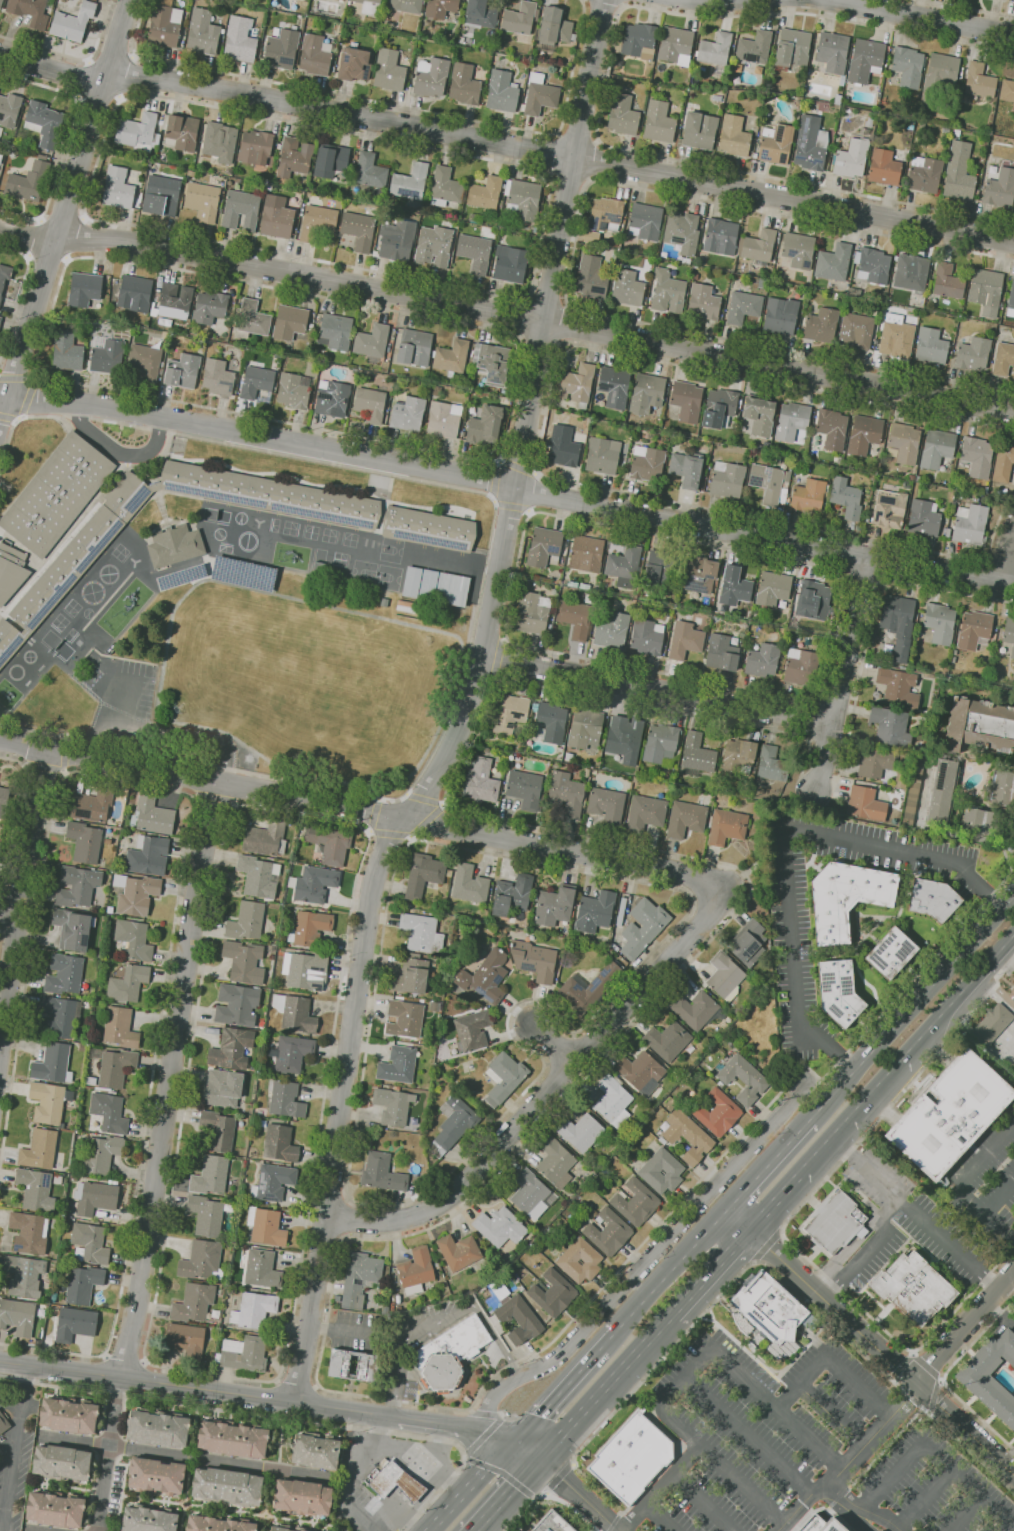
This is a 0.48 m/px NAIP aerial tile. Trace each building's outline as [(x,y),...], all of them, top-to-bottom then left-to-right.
[(6,10),(9,0),(47,0),(43,14),(49,16),(45,30),(30,26),(33,15),(24,13),(23,15),(6,10)] [(79,17),(84,0),(88,0),(98,3),(94,18),(89,17),(81,42),(66,37),(50,32),(57,10),(79,17)] [(157,6),(158,0),(172,0),(171,8),(183,10),(176,48),(147,43),(151,21),(150,21),(153,5),(157,6)] [(350,1),(350,0),(380,0),(377,16),(361,13),(363,4),(350,1)] [(389,9),(391,0),(425,0),(422,13),(420,13),(420,15),(389,9)] [(425,17),(428,0),(459,0),(456,13),(445,11),(444,20),(425,17)] [(463,23),(467,0),(486,0),(485,6),(498,9),(494,29),(463,23)] [(529,44),(510,41),(512,32),(500,30),(504,10),(519,13),(521,0),(536,3),(531,32),(535,32),(533,43),(529,43),(529,44)] [(554,53),(536,50),(539,39),(538,39),(544,6),(562,10),(560,19),(573,22),(569,43),(556,40),(556,42),(554,42),(554,45),(556,45),(554,53)] [(216,57),(192,52),(193,50),(185,48),(193,7),(212,11),(209,24),(221,26),(219,36),(216,51),(217,51),(216,57)] [(253,63),(222,57),(230,15),(253,19),(251,30),(248,29),(247,37),(258,39),(253,63)] [(652,63),(645,61),(645,60),(639,59),(639,57),(619,54),(619,53),(614,52),(615,44),(622,46),(626,25),(633,26),(634,23),(655,27),(651,48),(654,49),(652,63)] [(291,70),(262,65),(268,36),(279,39),(281,28),(290,30),(291,26),(297,27),(296,31),(300,32),(297,50),(295,50),(291,70)] [(688,68),(676,65),(676,63),(657,59),(663,26),(694,32),(689,56),(690,56),(688,68)] [(278,37),(271,35),(273,27),(279,29),(278,37)] [(806,79),(793,76),(795,63),(789,62),(788,67),(773,64),(778,40),(781,28),(811,34),(807,54),(808,55),(806,69),(807,69),(806,74),(807,75),(806,79)] [(765,64),(734,59),(738,38),(754,41),(756,29),(771,32),(765,64)] [(725,66),(696,60),(699,40),(715,43),(717,30),(732,33),(730,47),(728,47),(725,66)] [(843,86),(838,85),(840,76),(824,73),(826,63),(814,61),(820,32),(849,37),(845,58),(846,59),(843,75),(845,76),(843,86)] [(327,77),(306,73),(306,71),(298,69),(302,48),(301,47),(304,33),(324,36),(321,51),(332,53),(327,77)] [(860,87),(855,86),(855,83),(847,82),(855,38),(885,44),(880,74),(869,72),(866,85),(860,84),(860,87)] [(352,82),(336,79),(343,46),(374,52),(369,80),(353,77),(352,82)] [(918,91),(899,87),(902,72),(889,69),(894,46),(916,50),(916,53),(923,54),(923,56),(926,57),(924,68),(921,68),(920,73),(921,73),(918,91)] [(401,91),(371,86),(372,83),(379,47),(398,50),(395,65),(406,67),(401,91)] [(942,89),(924,85),(931,52),(959,58),(954,85),(943,83),(942,89)] [(442,96),(434,95),(433,97),(412,93),(416,69),(427,71),(430,57),(450,61),(446,77),(445,77),(442,96)] [(978,103),(961,100),(969,60),(984,63),(982,75),(996,78),(992,98),(980,96),(978,103)] [(478,106),(455,101),(456,99),(448,97),(451,82),(450,82),(454,61),(473,65),(471,79),(482,81),(478,100),(479,100),(478,106)] [(538,117),(523,115),(524,113),(520,112),(523,97),(527,97),(529,84),(528,84),(530,71),(533,72),(534,68),(542,69),(541,73),(544,74),(542,84),(560,87),(557,108),(541,105),(538,117)] [(514,113),(484,107),(486,101),(483,101),(484,96),(487,96),(488,92),(487,92),(491,69),(511,73),(508,87),(519,89),(514,113)] [(1002,79),(1013,81),(1013,103),(998,99),(1002,79)] [(14,129),(0,124),(0,94),(8,97),(9,92),(24,97),(14,129)] [(636,136),(613,131),(614,129),(605,127),(610,100),(614,101),(615,92),(632,95),(629,110),(640,112),(636,136)] [(839,105),(833,104),(835,94),(841,95),(839,105)] [(55,151),(39,146),(43,134),(40,133),(41,132),(24,127),(32,99),(48,104),(47,107),(67,113),(55,151)] [(671,143),(642,137),(646,116),(645,116),(648,99),(668,103),(665,117),(676,119),(671,143)] [(151,153),(134,149),(134,146),(114,142),(118,127),(119,127),(120,118),(141,122),(144,110),(158,113),(155,127),(157,127),(156,133),(162,134),(159,148),(152,147),(151,153)] [(711,151),(681,145),(683,131),(687,111),(719,118),(717,129),(715,129),(711,151)] [(746,157),(715,151),(723,113),(742,117),(739,131),(751,134),(746,157)] [(822,172),(801,167),(801,165),(792,163),(801,113),(820,117),(818,130),(828,132),(828,141),(826,149),(822,172)] [(195,152),(174,148),(176,139),(165,137),(170,114),(184,117),(184,116),(200,119),(196,140),(197,140),(195,152)] [(864,126),(865,121),(867,121),(867,117),(873,119),(872,127),(864,126)] [(231,164),(218,162),(220,156),(202,153),(208,120),(223,123),(223,125),(235,127),(235,128),(238,129),(231,164)] [(786,166),(756,160),(756,162),(751,161),(752,158),(753,152),(758,153),(763,127),(774,129),(775,123),(794,127),(794,129),(794,133),(793,133),(791,142),(792,142),(791,148),(789,148),(786,166)] [(867,136),(859,134),(861,127),(868,129),(867,136)] [(265,166),(237,160),(243,131),(249,132),(250,129),(258,131),(258,130),(274,134),(273,138),(269,157),(267,157),(265,166)] [(958,137),(952,136),(953,129),(960,130),(958,137)] [(307,173),(312,144),(299,142),(299,138),(282,135),(276,177),(288,179),(290,170),(307,173)] [(854,178),(832,174),(833,165),(830,164),(832,155),(835,156),(836,150),(847,152),(850,137),(859,139),(859,137),(868,139),(867,141),(869,141),(867,156),(866,155),(862,177),(854,175),(854,178)] [(971,201),(940,195),(952,140),(971,144),(965,174),(976,177),(971,201)] [(333,180),(313,176),(319,147),(320,147),(320,143),(350,148),(346,172),(335,170),(333,180)] [(897,187),(866,181),(873,147),(893,151),(891,160),(901,163),(897,187)] [(362,198),(351,196),(352,188),(359,150),(375,153),(372,165),(388,169),(384,189),(364,185),(362,198)] [(40,202),(21,197),(21,199),(4,194),(10,172),(11,173),(13,167),(21,169),(20,175),(27,177),(29,169),(32,170),(35,158),(37,159),(39,153),(51,156),(49,162),(51,162),(40,202)] [(936,194),(904,188),(909,166),(910,167),(912,156),(924,158),(943,162),(936,194)] [(421,200),(388,194),(392,173),(410,177),(413,161),(428,164),(425,181),(424,180),(421,200)] [(445,207),(430,204),(431,197),(430,197),(436,164),(451,167),(449,180),(465,183),(461,203),(446,200),(445,207)] [(132,209),(102,203),(109,165),(128,168),(125,183),(136,185),(132,209)] [(1000,166),(1013,169),(1013,192),(1011,206),(1003,204),(1003,207),(994,205),(981,203),(982,198),(986,179),(997,181),(1000,166)] [(176,218),(143,211),(150,174),(183,181),(176,218)] [(495,211),(494,211),(494,210),(466,204),(470,184),(484,186),(487,174),(503,177),(500,192),(498,192),(495,210),(495,211)] [(534,223),(515,219),(516,213),(506,211),(507,203),(506,203),(511,179),(541,185),(537,207),(534,223)] [(214,224),(197,221),(199,209),(184,207),(189,182),(222,188),(219,203),(218,203),(214,224)] [(255,232),(243,230),(246,214),(240,213),(237,228),(222,225),(229,189),(261,195),(257,216),(258,217),(255,232)] [(290,239),(260,233),(265,212),(263,212),(267,193),(287,197),(285,207),(296,209),(290,239)] [(606,233),(588,229),(590,217),(588,217),(591,198),(600,200),(600,198),(609,199),(609,198),(623,201),(623,200),(625,201),(625,203),(624,203),(624,207),(623,206),(619,225),(618,225),(616,232),(606,230),(606,233)] [(339,210),(335,230),(317,227),(314,243),(300,240),(307,203),(339,210)] [(657,242),(637,238),(637,236),(627,234),(629,226),(628,226),(633,203),(663,208),(659,230),(660,230),(657,242)] [(694,258),(679,255),(681,246),(662,242),(669,210),(681,212),(680,216),(683,216),(684,213),(699,216),(696,230),(699,231),(694,258)] [(369,255),(354,252),(357,237),(338,233),(342,212),(376,218),(369,255)] [(733,256),(702,250),(708,222),(707,221),(708,217),(724,220),(724,221),(739,224),(735,244),(736,244),(733,256)] [(408,262),(378,256),(383,232),(394,234),(396,225),(416,229),(413,242),(412,241),(408,262)] [(446,269),(432,267),(434,256),(432,255),(430,266),(412,263),(419,226),(433,229),(433,226),(453,230),(448,252),(449,252),(446,269)] [(765,267),(753,264),(754,260),(740,257),(740,255),(736,255),(740,237),(743,238),(744,236),(758,239),(761,227),(776,230),(774,244),(773,244),(769,263),(766,262),(765,267)] [(809,271),(789,268),(791,258),(780,256),(785,232),(815,238),(811,259),(812,259),(809,271)] [(485,277),(469,274),(472,258),(455,255),(459,234),(491,240),(487,260),(488,260),(485,277)] [(844,282),(813,276),(818,251),(833,254),(836,242),(851,245),(844,282)] [(522,284),(491,278),(492,274),(491,274),(492,269),(493,269),(495,256),(494,256),(496,244),(510,246),(510,248),(528,251),(522,284)] [(883,286),(878,285),(874,284),(869,283),(869,282),(866,282),(866,279),(857,277),(858,270),(857,270),(861,246),(876,249),(876,251),(884,252),(883,255),(891,256),(887,275),(888,275),(886,285),(885,286),(883,285),(883,286)] [(604,300),(582,295),(583,293),(575,292),(578,273),(581,253),(601,257),(598,273),(609,275),(604,300)] [(921,297),(911,295),(911,290),(892,287),(898,254),(900,254),(901,253),(906,254),(907,255),(909,256),(909,255),(918,256),(918,257),(929,259),(923,292),(922,292),(921,297)] [(961,299),(932,294),(938,261),(952,264),(950,276),(965,279),(961,299)] [(3,296),(0,307),(0,264),(14,268),(11,280),(6,278),(2,295),(3,296)] [(668,269),(669,272),(668,278),(686,282),(683,299),(681,314),(668,311),(669,304),(668,303),(669,300),(667,300),(665,312),(650,309),(655,279),(653,278),(655,267),(668,269)] [(995,319),(981,316),(983,304),(966,301),(968,289),(969,290),(973,268),(1004,274),(999,296),(1000,296),(995,319)] [(640,307),(609,301),(614,277),(618,278),(620,269),(636,272),(634,281),(645,283),(640,307)] [(89,307),(68,305),(69,294),(70,294),(73,272),(104,275),(101,300),(90,298),(89,307)] [(149,313),(129,309),(129,307),(117,305),(120,289),(121,290),(124,274),(154,279),(150,300),(151,300),(149,313)] [(188,320),(158,314),(162,295),(161,295),(163,287),(158,286),(160,275),(165,276),(164,281),(179,284),(176,297),(180,297),(182,285),(195,287),(192,302),(191,302),(188,320)] [(1012,278),(1013,278),(1013,318),(1006,316),(1007,308),(1006,308),(1006,305),(1005,305),(1007,296),(1008,297),(1012,278)] [(717,321),(699,318),(700,314),(687,312),(690,294),(689,294),(691,282),(712,286),(710,295),(720,297),(717,316),(718,317),(717,321)] [(859,296),(848,294),(849,288),(861,290),(859,296)] [(213,325),(192,321),(195,309),(196,309),(198,301),(196,300),(197,294),(199,295),(199,292),(206,293),(206,290),(231,295),(230,300),(229,300),(226,318),(215,316),(213,325)] [(741,326),(726,323),(732,291),(763,297),(759,317),(743,314),(741,326)] [(248,338),(236,336),(244,297),(259,300),(256,312),(273,315),(269,335),(249,332),(248,338)] [(792,336),(762,330),(768,297),(786,300),(787,299),(799,301),(792,336)] [(293,341),(272,337),(275,325),(276,325),(280,304),(310,310),(306,334),(295,332),(293,341)] [(157,316),(151,315),(152,307),(159,308),(157,316)] [(833,344),(802,338),(806,314),(817,316),(819,307),(839,311),(833,344)] [(346,353),(341,352),(341,350),(337,349),(337,351),(331,350),(332,348),(328,347),(329,345),(318,343),(324,312),(354,318),(351,333),(352,334),(349,351),(346,351),(346,353)] [(868,351),(853,348),(854,343),(838,339),(844,312),(875,318),(868,351)] [(877,353),(884,320),(885,320),(886,312),(903,316),(901,323),(915,326),(909,359),(877,353)] [(384,358),(353,352),(357,331),(373,334),(375,322),(390,325),(384,358)] [(944,365),(913,360),(919,326),(939,330),(938,339),(948,341),(944,365)] [(83,371),(53,368),(55,346),(54,345),(56,328),(75,330),(74,344),(85,346),(83,371)] [(425,367),(421,366),(421,365),(417,364),(416,366),(412,365),(412,364),(397,361),(400,342),(401,342),(404,328),(434,334),(431,348),(432,349),(428,367),(426,366),(425,367)] [(976,370),(966,368),(966,369),(954,366),(958,344),(969,346),(971,336),(991,340),(989,352),(988,352),(984,369),(977,368),(976,370)] [(458,378),(448,377),(449,370),(433,367),(435,357),(433,357),(434,350),(436,350),(437,346),(452,349),(455,337),(470,340),(464,373),(459,372),(458,378)] [(121,374),(90,370),(93,346),(105,347),(106,338),(126,340),(125,352),(124,352),(121,374)] [(505,387),(486,384),(488,372),(475,370),(480,342),(512,348),(505,387)] [(997,342),(1013,345),(1013,366),(1008,365),(1006,378),(991,375),(997,342)] [(157,381),(141,378),(144,366),(128,363),(132,343),(163,349),(160,367),(164,368),(163,375),(158,374),(157,381)] [(195,389),(164,383),(169,359),(180,361),(182,352),(201,355),(195,389)] [(232,396),(202,390),(208,356),(227,360),(225,369),(237,372),(232,396)] [(585,410),(578,409),(579,402),(557,398),(563,371),(577,374),(580,362),(595,365),(592,380),(587,404),(586,403),(585,410)] [(255,401),(240,398),(242,382),(244,383),(247,365),(276,370),(273,391),(257,388),(255,401)] [(624,411),(604,407),(607,392),(597,391),(602,366),(630,372),(626,393),(627,393),(624,411)] [(307,410),(291,407),(292,406),(285,405),(285,402),(276,401),(282,371),(302,375),(302,376),(312,377),(310,386),(311,386),(307,410)] [(642,416),(631,414),(632,412),(628,411),(631,395),(632,395),(636,373),(665,378),(661,401),(662,401),(660,408),(649,406),(647,414),(642,413),(642,416)] [(334,418),(331,415),(315,412),(319,387),(327,389),(329,379),(352,384),(349,398),(346,413),(346,417),(337,416),(334,418)] [(696,425),(676,422),(679,406),(669,404),(673,381),(694,385),(694,387),(701,389),(698,407),(699,408),(696,425)] [(442,396),(433,395),(435,384),(444,386),(442,396)] [(382,425),(367,422),(368,413),(353,410),(358,386),(387,392),(384,409),(385,409),(382,425)] [(720,429),(700,426),(704,408),(705,409),(709,390),(716,391),(716,389),(739,393),(739,396),(738,396),(734,417),(723,415),(720,429)] [(420,432),(390,426),(394,404),(396,402),(406,404),(407,395),(427,399),(425,411),(424,411),(420,432)] [(769,439),(751,435),(754,419),(742,417),(746,397),(774,402),(771,421),(772,422),(769,439)] [(456,439),(427,433),(431,412),(430,412),(432,400),(452,404),(452,403),(463,406),(456,439)] [(793,443),(773,439),(777,423),(781,404),(787,405),(788,402),(811,406),(806,430),(796,428),(793,443)] [(496,447),(466,441),(470,417),(481,419),(482,417),(481,416),(482,412),(483,411),(484,404),(490,405),(490,404),(504,407),(503,411),(504,413),(503,417),(502,418),(496,447)] [(842,453),(823,449),(826,434),(815,432),(818,412),(818,408),(840,413),(840,415),(848,416),(844,436),(845,436),(842,453)] [(868,442),(866,457),(846,453),(849,435),(851,435),(855,415),(884,420),(879,444),(868,442)] [(914,466),(895,463),(896,457),(886,455),(887,446),(892,422),(913,426),(912,429),(921,430),(917,449),(918,449),(914,466)] [(576,468),(564,466),(564,465),(554,463),(555,461),(546,459),(552,424),(572,427),(569,441),(580,444),(576,468)] [(938,472),(918,468),(921,450),(923,451),(927,428),(956,434),(951,459),(941,457),(938,472)] [(43,560),(0,526),(0,520),(72,429),(117,465),(43,560)] [(614,475),(584,469),(588,449),(587,448),(590,436),(610,440),(621,442),(619,452),(614,475)] [(987,481),(967,477),(970,463),(960,461),(963,444),(962,443),(963,436),(978,439),(986,441),(985,443),(993,444),(990,463),(991,464),(987,481)] [(998,443),(1013,446),(1013,464),(1011,463),(1007,484),(991,481),(998,443)] [(659,483),(629,477),(634,445),(665,451),(659,483)] [(696,491),(681,489),(683,476),(668,473),(671,453),(684,455),(685,451),(702,455),(702,458),(696,491)] [(162,481),(162,472),(167,459),(381,500),(382,514),(376,530),(161,489),(162,481)] [(739,499),(709,494),(715,461),(746,467),(743,479),(739,499)] [(777,508),(761,505),(765,489),(747,485),(751,464),(784,470),(777,508)] [(126,523),(0,670),(0,622),(4,617),(22,632),(25,628),(9,614),(107,500),(104,497),(128,469),(143,478),(148,485),(162,481),(161,489),(154,491),(126,523)] [(859,521),(843,519),(846,505),(828,502),(833,475),(847,478),(845,486),(861,489),(858,505),(862,505),(859,521)] [(811,513),(789,508),(793,486),(804,488),(805,479),(826,483),(824,494),(823,494),(819,512),(812,511),(811,513)] [(900,530),(871,525),(878,489),(898,493),(898,492),(907,494),(900,530)] [(936,537),(906,532),(912,498),(932,502),(932,503),(937,504),(935,513),(941,514),(936,537)] [(471,553),(382,536),(384,518),(389,504),(476,521),(476,536),(471,553)] [(975,549),(971,548),(971,544),(951,540),(955,516),(956,516),(958,507),(968,509),(969,504),(989,507),(985,525),(984,525),(983,531),(987,532),(984,547),(976,545),(975,549)] [(154,569),(147,544),(154,542),(151,533),(163,529),(164,532),(167,531),(166,527),(172,525),(173,528),(176,528),(175,526),(187,522),(189,531),(196,529),(199,528),(207,553),(154,569)] [(546,568),(527,565),(530,548),(531,548),(535,526),(565,532),(560,556),(549,554),(546,568)] [(600,573),(569,567),(575,534),(606,540),(602,561),(602,562),(605,563),(603,573),(600,572),(600,573)] [(2,607),(0,606),(0,543),(1,541),(28,554),(25,561),(26,561),(24,567),(33,571),(2,607)] [(634,590),(616,586),(618,576),(605,574),(609,553),(625,556),(627,544),(642,547),(634,590)] [(670,587),(657,584),(656,586),(641,583),(646,563),(647,564),(650,549),(665,552),(664,554),(679,558),(676,573),(673,573),(670,587)] [(214,555),(209,578),(270,592),(275,569),(214,555)] [(710,594),(679,589),(685,556),(693,558),(693,556),(707,558),(706,560),(718,562),(715,581),(713,581),(710,594)] [(156,578),(160,590),(206,576),(202,564),(156,578)] [(736,607),(717,603),(725,564),(740,567),(738,579),(753,582),(749,602),(737,600),(736,607)] [(415,599),(421,568),(407,565),(401,596),(415,599)] [(431,601),(437,571),(423,568),(417,599),(431,601)] [(774,608),(756,605),(762,570),(791,576),(787,601),(776,599),(774,608)] [(466,606),(435,601),(441,572),(471,577),(466,606)] [(827,621),(794,614),(802,579),(824,583),(824,586),(833,588),(827,621)] [(545,635),(516,629),(520,608),(519,607),(522,589),(542,593),(541,596),(552,598),(545,635)] [(906,665),(890,662),(895,637),(895,634),(886,632),(887,629),(879,628),(885,594),(915,600),(910,622),(913,623),(910,639),(911,639),(906,665)] [(586,642),(571,639),(574,624),(556,621),(560,599),(594,605),(586,642)] [(950,648),(930,644),(932,629),(921,627),(926,603),(948,607),(947,609),(955,611),(952,629),(953,630),(950,648)] [(975,653),(956,649),(963,609),(993,615),(988,639),(978,637),(975,653)] [(624,650),(593,643),(599,616),(609,618),(611,610),(631,615),(624,650)] [(702,624),(695,623),(696,616),(703,618),(702,624)] [(660,656),(649,654),(649,653),(638,651),(638,649),(631,647),(634,630),(633,629),(635,617),(656,621),(655,623),(665,625),(664,633),(665,633),(660,656)] [(1007,617),(1013,618),(1013,660),(1009,659),(1012,644),(1001,642),(1007,617)] [(684,661),(669,658),(676,619),(694,623),(693,629),(706,632),(702,652),(686,649),(684,661)] [(735,672),(722,669),(722,670),(718,669),(718,668),(705,665),(710,644),(709,644),(711,632),(731,636),(729,645),(741,648),(735,672)] [(766,677),(744,673),(748,649),(759,651),(761,643),(782,647),(779,658),(778,658),(775,675),(767,674),(766,677)] [(814,687),(782,680),(789,648),(821,654),(814,687)] [(917,710),(882,705),(885,684),(875,683),(877,669),(917,675),(915,687),(909,686),(908,692),(920,694),(917,710)] [(524,737),(513,735),(493,732),(500,693),(531,699),(530,708),(532,709),(531,717),(528,717),(524,737)] [(1003,706),(1013,708),(1013,709),(1013,754),(1011,753),(1011,755),(996,752),(997,750),(962,743),(960,754),(955,753),(955,755),(945,753),(945,756),(940,755),(942,745),(944,746),(953,697),(978,702),(978,701),(989,703),(989,704),(1003,707),(1003,706)] [(563,745),(543,741),(543,739),(536,738),(534,737),(533,735),(532,733),(534,724),(535,724),(537,712),(532,711),(534,701),(539,702),(539,701),(561,705),(560,707),(568,709),(568,712),(571,713),(569,721),(566,721),(565,727),(566,728),(563,745)] [(909,749),(874,741),(878,724),(868,722),(871,706),(908,714),(904,733),(912,735),(909,749)] [(587,749),(567,745),(571,728),(572,728),(576,707),(605,713),(598,746),(588,744),(587,749)] [(624,755),(605,751),(610,727),(611,727),(613,714),(644,721),(635,766),(622,764),(624,755)] [(672,768),(662,766),(662,764),(643,760),(646,743),(647,743),(651,725),(659,726),(659,724),(668,725),(681,728),(681,729),(683,730),(682,734),(679,733),(676,752),(675,751),(672,768)] [(698,777),(679,774),(680,766),(682,766),(686,745),(685,745),(688,729),(703,732),(700,747),(719,751),(715,772),(700,769),(698,777)] [(738,778),(720,775),(723,759),(724,759),(727,739),(736,741),(736,738),(758,742),(754,766),(741,764),(738,778)] [(787,782),(757,776),(761,758),(760,757),(763,743),(778,746),(776,758),(791,761),(787,782)] [(880,780),(856,775),(863,746),(895,753),(891,771),(883,769),(880,780)] [(572,762),(565,760),(566,752),(574,754),(572,762)] [(481,804),(461,800),(467,774),(469,774),(470,767),(474,768),(476,755),(493,758),(489,778),(502,780),(497,802),(482,799),(481,804)] [(944,827),(925,824),(938,759),(957,763),(957,766),(959,767),(954,790),(952,790),(944,827)] [(911,828),(900,826),(913,760),(923,762),(911,828)] [(538,812),(521,809),(523,798),(506,795),(511,769),(543,775),(540,797),(541,797),(538,812)] [(580,820),(563,817),(566,803),(563,802),(562,808),(547,806),(552,779),(551,779),(553,769),(571,772),(570,780),(586,783),(581,808),(582,808),(580,820)] [(997,770),(1013,774),(1013,809),(990,804),(997,770)] [(894,787),(896,775),(907,777),(905,790),(894,787)] [(106,823),(71,817),(75,792),(97,796),(99,782),(116,785),(112,806),(109,806),(106,823)] [(885,822),(868,819),(868,817),(847,813),(847,811),(852,783),(877,788),(874,800),(889,803),(885,822)] [(6,819),(0,818),(0,786),(1,786),(1,787),(11,789),(6,819)] [(620,829),(603,826),(606,812),(603,812),(603,815),(587,812),(592,786),(627,793),(620,829)] [(172,834),(137,828),(140,811),(137,811),(140,793),(156,796),(155,806),(176,810),(172,834)] [(643,834),(627,830),(634,794),(669,801),(664,827),(645,823),(643,834)] [(683,840),(667,837),(674,800),(709,807),(704,832),(689,829),(689,826),(686,825),(683,840)] [(999,838),(960,831),(964,807),(967,807),(967,804),(981,807),(981,811),(1004,815),(999,838)] [(724,848),(708,845),(711,828),(709,828),(711,815),(713,815),(715,808),(750,814),(745,840),(726,837),(724,848)] [(277,856),(242,850),(246,825),(268,829),(271,812),(287,815),(283,839),(287,840),(284,854),(278,853),(277,856)] [(98,864),(73,860),(77,839),(66,837),(69,820),(88,823),(87,826),(103,829),(98,864)] [(343,867),(321,863),(325,843),(320,842),(320,844),(304,841),(308,824),(353,833),(350,848),(347,848),(343,867)] [(165,876),(125,870),(128,849),(142,851),(143,848),(137,847),(138,834),(170,838),(168,855),(161,854),(161,855),(168,856),(165,876)] [(421,901),(405,898),(414,852),(433,855),(432,859),(448,862),(444,884),(425,880),(421,901)] [(274,902),(263,900),(264,897),(244,894),(247,872),(236,870),(239,854),(258,857),(257,860),(274,862),(274,863),(281,864),(275,899),(274,899),(274,902)] [(486,904),(452,897),(459,861),(475,864),(472,878),(476,879),(476,875),(491,878),(486,904)] [(818,946),(811,881),(830,861),(899,874),(893,908),(858,901),(848,911),(851,943),(818,946)] [(73,907),(55,904),(57,888),(71,890),(72,885),(60,883),(62,865),(76,867),(76,868),(104,872),(102,886),(96,885),(96,888),(93,887),(91,906),(74,904),(73,907)] [(325,905),(294,899),(298,876),(303,877),(305,865),(342,871),(339,888),(324,885),(323,888),(327,889),(325,905)] [(508,918),(492,915),(498,886),(496,886),(498,880),(513,882),(512,886),(516,887),(518,872),(522,873),(522,872),(531,874),(531,875),(534,875),(531,892),(527,911),(509,908),(508,918)] [(148,917),(117,913),(119,893),(125,894),(125,887),(113,886),(115,874),(130,876),(129,877),(144,879),(144,876),(163,879),(161,895),(150,894),(149,897),(150,897),(148,917)] [(946,883),(964,899),(941,925),(930,915),(908,911),(915,877),(946,883)] [(556,927),(534,923),(538,900),(533,899),(535,891),(538,891),(537,894),(540,894),(540,890),(559,893),(561,882),(577,885),(570,922),(557,919),(556,927)] [(595,934),(575,930),(582,896),(599,899),(601,889),(617,892),(615,906),(614,906),(610,927),(597,925),(595,934)] [(632,962),(620,950),(629,941),(621,934),(632,922),(640,929),(643,925),(630,912),(645,896),(657,908),(659,905),(673,917),(664,927),(632,962)] [(622,926),(617,925),(622,897),(627,898),(622,926)] [(243,939),(225,937),(227,920),(238,921),(241,899),(266,903),(260,938),(244,936),(243,939)] [(87,952),(59,948),(63,926),(52,924),(54,907),(72,910),(72,913),(92,916),(87,952)] [(319,947),(313,946),(294,944),(294,942),(288,941),(290,928),(296,929),(298,911),(317,913),(317,912),(334,915),(334,918),(335,918),(333,928),(332,931),(318,929),(317,932),(321,933),(319,947)] [(442,954),(407,949),(410,931),(399,929),(402,913),(438,918),(436,933),(445,934),(442,954)] [(750,969),(742,962),(743,961),(729,948),(735,941),(733,939),(753,917),(766,928),(762,933),(767,938),(761,945),(766,949),(758,958),(759,959),(750,969)] [(153,962),(127,958),(127,954),(120,953),(122,940),(120,940),(120,941),(115,940),(118,919),(149,923),(146,944),(155,945),(153,962)] [(890,981),(864,958),(895,925),(920,948),(890,981)] [(552,986),(536,982),(537,972),(517,969),(511,948),(512,939),(530,942),(533,944),(533,945),(558,950),(554,970),(555,971),(552,986)] [(263,985),(230,980),(233,962),(232,962),(233,958),(222,956),(224,940),(243,943),(243,945),(247,946),(247,943),(265,946),(263,959),(258,958),(256,967),(266,968),(263,985)] [(497,1006),(469,985),(466,990),(453,981),(455,978),(455,975),(459,969),(464,969),(473,976),(496,945),(508,954),(507,956),(507,958),(506,961),(505,962),(504,964),(503,965),(501,966),(508,971),(497,986),(506,993),(497,1006)] [(729,1003),(706,982),(718,969),(710,962),(721,949),(748,974),(737,985),(739,987),(738,992),(729,1003)] [(323,992),(309,990),(309,989),(287,986),(289,974),(282,973),(285,952),(292,953),(292,952),(315,955),(315,953),(329,955),(326,971),(328,972),(327,983),(324,983),(323,992)] [(79,993),(63,991),(62,994),(44,991),(46,974),(57,976),(58,970),(51,969),(53,953),(85,957),(79,993)] [(425,993),(404,990),(404,992),(390,989),(392,973),(402,975),(405,956),(411,957),(412,956),(419,957),(419,959),(430,960),(425,993)] [(855,992),(868,1005),(844,1030),(821,1009),(817,961),(852,958),(855,992)] [(581,1018),(555,994),(557,991),(571,976),(572,976),(575,973),(587,984),(588,984),(589,984),(612,959),(624,971),(581,1018)] [(112,973),(121,964),(126,965),(126,963),(152,967),(150,983),(141,982),(138,1002),(124,1000),(124,1001),(106,998),(109,977),(111,977),(112,973)] [(255,1027),(236,1024),(237,1022),(233,1021),(233,1024),(214,1021),(217,1005),(228,1006),(228,1002),(218,1000),(221,983),(262,989),(259,1006),(257,1005),(256,1008),(253,1008),(252,1014),(257,1015),(255,1027)] [(697,1033),(695,1031),(670,1007),(681,995),(692,1005),(694,1003),(692,1000),(703,988),(721,1006),(728,1014),(722,1020),(722,1019),(721,1020),(718,1018),(716,1018),(715,1019),(713,1020),(711,1022),(707,1026),(705,1025),(697,1033)] [(317,1034),(302,1032),(303,1031),(282,1028),(284,1013),(281,1012),(280,1011),(278,1009),(276,1008),(274,1006),(272,1006),(274,994),(286,995),(311,998),(309,1016),(319,1017),(317,1034)] [(72,1039),(45,1035),(48,1019),(51,1019),(52,1014),(40,1012),(43,995),(83,1001),(80,1022),(75,1021),(72,1039)] [(420,1038),(397,1034),(397,1035),(385,1033),(387,1022),(395,1023),(396,1021),(398,1021),(398,1017),(388,1015),(390,999),(404,1001),(404,1002),(425,1005),(420,1038)] [(999,1001),(1013,1016),(1013,1018),(989,1045),(973,1030),(987,1015),(985,1014),(992,1006),(993,1008),(999,1001)] [(139,1049),(120,1046),(121,1044),(104,1041),(109,1005),(133,1008),(130,1031),(141,1032),(139,1049)] [(465,1053),(464,1051),(460,1053),(456,1042),(461,1041),(454,1019),(489,1008),(494,1024),(480,1029),(481,1032),(484,1030),(489,1045),(465,1053)] [(669,1063),(642,1038),(653,1026),(662,1033),(674,1019),(693,1037),(669,1063)] [(247,1070),(207,1064),(209,1047),(220,1049),(224,1026),(256,1031),(253,1048),(245,1047),(244,1056),(249,1057),(247,1070)] [(301,1074),(287,1072),(287,1074),(282,1073),(282,1071),(275,1070),(277,1057),(267,1056),(268,1048),(278,1049),(280,1035),(317,1040),(315,1057),(304,1055),(301,1074)] [(66,1082),(30,1077),(33,1061),(44,1063),(47,1040),(58,1042),(59,1039),(68,1040),(67,1044),(71,1044),(67,1071),(73,1072),(72,1082),(66,1081),(66,1082)] [(88,1051),(80,1049),(81,1043),(89,1044),(88,1051)] [(412,1083),(376,1078),(378,1061),(393,1064),(393,1060),(390,1060),(392,1044),(417,1048),(412,1083)] [(966,1045),(1013,1089),(1013,1097),(950,1166),(935,1183),(884,1135),(897,1120),(966,1045)] [(99,1086),(103,1051),(120,1053),(121,1050),(139,1052),(137,1069),(126,1068),(123,1089),(99,1086)] [(494,1109),(484,1099),(489,1095),(488,1094),(498,1083),(486,1072),(490,1068),(488,1066),(503,1050),(518,1063),(520,1061),(532,1071),(500,1105),(499,1104),(494,1109)] [(640,1092),(623,1075),(622,1076),(613,1067),(624,1055),(632,1062),(644,1050),(649,1054),(654,1058),(661,1065),(663,1063),(667,1068),(666,1069),(668,1071),(657,1082),(652,1078),(640,1092)] [(748,1109),(736,1097),(747,1086),(751,1089),(753,1086),(752,1085),(750,1087),(737,1075),(735,1077),(737,1079),(734,1082),(732,1080),(727,1085),(716,1075),(738,1051),(772,1083),(762,1094),(759,1091),(756,1094),(759,1097),(748,1109)] [(237,1109),(201,1103),(204,1081),(208,1082),(210,1069),(245,1074),(241,1099),(238,1098),(237,1109)] [(618,1129),(610,1122),(611,1121),(597,1109),(597,1110),(592,1106),(603,1094),(605,1097),(608,1094),(597,1084),(608,1072),(614,1077),(616,1075),(624,1082),(621,1085),(634,1098),(624,1108),(631,1114),(618,1129)] [(305,1118),(269,1113),(272,1097),(267,1096),(270,1079),(299,1083),(297,1097),(295,1096),(295,1101),(308,1103),(305,1118)] [(65,1128),(59,1127),(59,1125),(34,1121),(36,1105),(40,1105),(41,1100),(29,1098),(31,1081),(66,1087),(66,1089),(75,1091),(73,1101),(64,1100),(61,1122),(66,1123),(65,1128)] [(721,1138),(719,1136),(718,1137),(691,1112),(700,1102),(710,1112),(717,1104),(707,1094),(716,1085),(743,1110),(742,1111),(744,1113),(721,1138)] [(406,1127),(387,1124),(387,1125),(381,1124),(383,1109),(386,1110),(387,1106),(373,1104),(373,1101),(372,1101),(373,1091),(374,1091),(375,1087),(392,1090),(392,1091),(417,1094),(415,1102),(410,1101),(409,1103),(406,1127)] [(128,1135),(102,1131),(104,1115),(90,1113),(93,1092),(124,1097),(121,1117),(130,1118),(128,1135)] [(441,1158),(428,1147),(435,1140),(434,1139),(443,1129),(440,1126),(448,1117),(439,1109),(454,1093),(483,1119),(472,1130),(469,1128),(447,1152),(447,1151),(441,1158)] [(693,1168),(682,1157),(692,1145),(696,1149),(699,1146),(697,1144),(695,1147),(682,1135),(680,1137),(682,1138),(679,1141),(677,1140),(673,1145),(662,1135),(671,1124),(666,1120),(678,1107),(683,1111),(717,1142),(707,1153),(704,1151),(701,1154),(704,1156),(693,1168)] [(232,1153),(207,1150),(210,1128),(199,1126),(202,1110),(220,1112),(220,1116),(237,1118),(232,1153)] [(584,1154),(575,1145),(574,1146),(571,1143),(571,1142),(567,1138),(567,1139),(556,1129),(567,1117),(575,1125),(588,1112),(606,1129),(584,1154)] [(298,1163),(284,1161),(284,1160),(263,1157),(268,1123),(293,1127),(291,1145),(301,1146),(298,1163)] [(53,1169),(35,1166),(35,1167),(17,1164),(20,1148),(31,1149),(34,1127),(59,1131),(53,1169)] [(560,1189),(536,1167),(548,1154),(540,1147),(552,1135),(578,1159),(567,1171),(573,1176),(560,1189)] [(109,1176),(89,1173),(89,1174),(81,1173),(84,1155),(87,1155),(90,1137),(107,1139),(107,1136),(114,1137),(114,1136),(124,1137),(124,1139),(126,1139),(124,1156),(112,1154),(109,1176)] [(661,1195),(637,1172),(662,1145),(686,1168),(679,1175),(683,1179),(672,1192),(668,1188),(661,1195)] [(407,1191),(361,1185),(363,1169),(366,1170),(369,1150),(391,1153),(388,1172),(394,1173),(394,1172),(410,1175),(407,1191)] [(207,1193),(189,1191),(191,1174),(202,1176),(205,1154),(229,1157),(225,1192),(208,1190),(207,1193)] [(282,1202),(257,1198),(257,1197),(251,1196),(252,1185),(258,1186),(262,1163),(299,1169),(296,1185),(282,1183),(281,1186),(285,1187),(282,1202)] [(535,1220),(529,1215),(528,1216),(509,1198),(511,1196),(512,1197),(522,1185),(515,1179),(526,1166),(537,1175),(536,1176),(552,1191),(543,1201),(548,1206),(535,1220)] [(47,1212),(23,1208),(26,1186),(15,1184),(18,1168),(53,1173),(49,1197),(56,1198),(54,1209),(48,1208),(47,1212)] [(639,1227),(637,1226),(636,1227),(609,1202),(618,1192),(628,1202),(636,1194),(625,1184),(634,1175),(661,1200),(660,1201),(662,1202),(656,1208),(656,1209),(645,1222),(644,1221),(639,1227)] [(93,1218),(76,1215),(79,1199),(74,1198),(75,1190),(78,1191),(79,1182),(84,1182),(84,1180),(121,1186),(117,1210),(95,1207),(93,1218)] [(833,1255),(823,1247),(822,1249),(811,1239),(812,1237),(803,1228),(812,1218),(810,1217),(829,1196),(831,1198),(840,1188),(858,1205),(856,1207),(868,1218),(863,1224),(864,1225),(864,1226),(869,1231),(861,1240),(856,1235),(844,1247),(842,1245),(833,1255)] [(220,1238),(195,1235),(198,1213),(187,1211),(189,1194),(208,1197),(208,1200),(225,1202),(220,1238)] [(611,1257),(609,1255),(608,1256),(582,1232),(591,1222),(601,1232),(608,1224),(597,1214),(606,1204),(634,1230),(633,1230),(635,1232),(611,1257)] [(499,1249),(471,1224),(483,1211),(491,1219),(493,1217),(491,1215),(496,1209),(498,1211),(504,1205),(524,1223),(523,1225),(529,1230),(517,1244),(509,1237),(499,1249)] [(286,1247),(271,1245),(271,1243),(248,1240),(250,1225),(247,1224),(249,1206),(256,1207),(256,1208),(281,1211),(279,1229),(289,1230),(286,1247)] [(45,1255),(13,1251),(16,1234),(20,1235),(21,1229),(8,1227),(11,1211),(50,1216),(47,1237),(48,1238),(45,1255)] [(109,1265),(74,1259),(76,1247),(85,1248),(86,1246),(71,1243),(74,1222),(106,1227),(102,1247),(111,1249),(109,1265)] [(453,1273),(436,1241),(450,1233),(457,1246),(460,1244),(458,1241),(472,1234),(484,1257),(453,1273)] [(579,1285),(555,1262),(580,1235),(604,1257),(597,1265),(602,1269),(590,1281),(586,1277),(579,1285)] [(223,1279),(196,1275),(195,1278),(177,1276),(179,1259),(190,1260),(194,1239),(216,1242),(216,1241),(223,1242),(219,1268),(224,1269),(223,1279)] [(409,1299),(408,1295),(407,1296),(405,1288),(404,1288),(402,1284),(401,1284),(401,1280),(400,1273),(399,1273),(396,1263),(411,1260),(412,1263),(414,1262),(411,1248),(415,1247),(414,1247),(424,1244),(424,1245),(428,1244),(432,1261),(431,1261),(436,1280),(422,1283),(424,1291),(417,1293),(417,1294),(414,1295),(415,1298),(409,1299)] [(281,1288),(245,1283),(250,1248),(275,1252),(272,1270),(283,1272),(281,1288)] [(921,1328),(917,1325),(916,1327),(908,1319),(909,1318),(886,1298),(884,1300),(867,1285),(881,1269),(883,1272),(884,1271),(885,1271),(902,1252),(907,1257),(914,1250),(927,1262),(927,1263),(959,1293),(945,1308),(942,1306),(937,1312),(936,1311),(921,1328)] [(363,1311),(341,1307),(349,1251),(369,1254),(368,1257),(384,1259),(381,1282),(363,1280),(361,1294),(365,1294),(363,1311)] [(40,1299),(8,1294),(10,1278),(15,1279),(15,1273),(3,1271),(5,1255),(48,1261),(46,1274),(39,1273),(38,1280),(40,1280),(38,1290),(41,1291),(40,1299)] [(90,1306),(66,1302),(71,1267),(88,1269),(88,1266),(107,1269),(105,1285),(93,1284),(90,1306)] [(556,1318),(554,1317),(553,1318),(526,1292),(535,1283),(545,1293),(553,1285),(542,1275),(551,1266),(578,1291),(577,1291),(579,1293),(556,1318)] [(796,1328),(795,1341),(800,1346),(791,1357),(779,1360),(765,1347),(771,1339),(770,1338),(769,1340),(766,1337),(756,1348),(755,1347),(753,1349),(748,1345),(750,1342),(748,1340),(749,1339),(750,1340),(759,1331),(757,1328),(758,1327),(755,1325),(751,1322),(752,1321),(730,1301),(744,1285),(746,1286),(762,1268),(810,1312),(821,1322),(812,1331),(806,1326),(806,1327),(801,1322),(796,1328)] [(189,1321),(170,1319),(173,1302),(184,1304),(187,1282),(209,1285),(210,1284),(217,1285),(214,1305),(208,1304),(206,1321),(189,1318),(189,1321)] [(264,1330),(262,1329),(238,1326),(239,1324),(230,1322),(231,1310),(240,1311),(243,1291),(265,1295),(265,1294),(280,1296),(278,1313),(267,1311),(264,1330)] [(517,1347),(507,1335),(520,1325),(515,1318),(508,1323),(506,1320),(503,1323),(494,1311),(519,1293),(546,1329),(534,1338),(533,1336),(527,1340),(517,1347)] [(6,1329),(0,1328),(0,1298),(37,1303),(32,1339),(16,1337),(17,1325),(14,1325),(7,1324),(6,1329)] [(72,1344),(56,1342),(61,1307),(99,1312),(96,1336),(74,1333),(72,1344)] [(219,1319),(211,1318),(212,1310),(220,1311),(219,1319)] [(460,1367),(462,1371),(460,1374),(463,1375),(457,1386),(455,1385),(453,1389),(449,1389),(449,1392),(437,1393),(437,1391),(433,1391),(430,1387),(429,1388),(422,1378),(423,1377),(421,1373),(423,1368),(419,1366),(411,1354),(476,1312),(493,1340),(479,1349),(481,1352),(468,1360),(466,1357),(460,1361),(463,1366),(460,1367)] [(748,1336),(741,1330),(736,1322),(732,1312),(741,1313),(743,1318),(745,1317),(749,1323),(755,1328),(748,1336)] [(201,1367),(184,1365),(186,1349),(165,1346),(168,1322),(206,1327),(201,1367)] [(1007,1327),(1013,1333),(1013,1367),(1001,1355),(999,1357),(1003,1360),(990,1375),(1013,1397),(1013,1431),(954,1376),(991,1335),(996,1340),(1007,1327)] [(265,1373),(220,1366),(220,1362),(215,1361),(216,1353),(222,1354),(224,1338),(244,1341),(245,1334),(267,1338),(264,1357),(268,1358),(265,1373)] [(376,1383),(329,1376),(333,1348),(380,1355),(376,1383)] [(95,1435),(53,1429),(47,1428),(47,1427),(40,1426),(40,1425),(41,1416),(40,1416),(41,1406),(42,1406),(43,1397),(58,1399),(58,1402),(59,1402),(59,1399),(67,1400),(68,1397),(76,1399),(76,1403),(81,1404),(82,1399),(92,1401),(91,1404),(100,1405),(98,1414),(100,1414),(99,1422),(96,1421),(95,1435)] [(673,1443),(674,1458),(666,1466),(665,1465),(664,1466),(664,1465),(644,1487),(645,1487),(643,1488),(644,1489),(638,1496),(628,1507),(586,1468),(597,1457),(595,1455),(602,1447),(647,1399),(652,1403),(642,1414),(673,1443)] [(187,1449),(170,1446),(139,1441),(139,1442),(134,1441),(135,1440),(128,1439),(130,1422),(129,1422),(131,1409),(139,1411),(140,1408),(150,1409),(150,1412),(155,1413),(155,1410),(164,1411),(163,1412),(173,1413),(173,1412),(183,1414),(183,1417),(191,1418),(190,1427),(192,1427),(191,1436),(189,1436),(187,1449)] [(12,1426),(0,1435),(0,1410),(12,1426)] [(266,1459),(258,1458),(258,1459),(248,1457),(238,1456),(237,1456),(228,1455),(228,1453),(211,1450),(211,1452),(205,1451),(200,1451),(201,1450),(200,1450),(200,1448),(198,1448),(198,1447),(199,1439),(198,1439),(199,1428),(200,1429),(202,1420),(213,1421),(213,1419),(220,1420),(226,1421),(226,1420),(234,1421),(234,1424),(239,1425),(239,1423),(249,1424),(249,1423),(262,1425),(261,1428),(267,1429),(268,1425),(275,1426),(272,1443),(275,1443),(275,1447),(268,1446),(266,1459)] [(339,1440),(324,1438),(324,1436),(294,1432),(290,1464),(335,1470),(339,1440)] [(80,1483),(70,1482),(70,1478),(65,1478),(64,1481),(56,1480),(56,1479),(44,1477),(44,1476),(41,1475),(41,1474),(32,1473),(34,1465),(33,1465),(34,1454),(35,1454),(36,1445),(48,1447),(49,1444),(77,1448),(76,1450),(92,1452),(90,1465),(93,1465),(92,1473),(89,1473),(88,1481),(80,1480),(80,1483)] [(174,1496),(166,1495),(166,1493),(162,1492),(162,1491),(156,1490),(156,1493),(143,1491),(143,1492),(136,1491),(136,1488),(129,1487),(129,1486),(128,1485),(132,1457),(161,1461),(161,1463),(171,1465),(171,1462),(186,1464),(182,1494),(174,1493),(174,1496)] [(396,1484),(383,1498),(382,1497),(380,1500),(377,1497),(379,1494),(368,1485),(384,1467),(380,1463),(385,1457),(390,1461),(392,1459),(404,1470),(394,1481),(396,1484)] [(251,1508),(242,1506),(242,1505),(229,1503),(230,1501),(224,1500),(224,1503),(216,1502),(204,1500),(204,1499),(192,1497),(192,1496),(193,1487),(192,1487),(194,1477),(195,1477),(196,1468),(207,1470),(208,1467),(250,1473),(249,1475),(265,1477),(263,1490),(264,1490),(263,1499),(261,1498),(260,1506),(252,1505),(251,1508)] [(404,1470),(428,1489),(414,1504),(396,1484),(394,1481),(404,1470)] [(282,1512),(328,1517),(332,1485),(274,1479),(272,1508),(282,1508),(282,1512)] [(81,1529),(37,1523),(37,1521),(27,1520),(27,1519),(26,1519),(27,1511),(26,1510),(28,1500),(29,1500),(30,1491),(42,1493),(42,1490),(45,1491),(45,1493),(54,1494),(54,1491),(63,1493),(62,1497),(67,1498),(68,1493),(78,1495),(78,1498),(86,1499),(85,1507),(87,1508),(86,1515),(83,1515),(81,1529)] [(179,1514),(177,1530),(122,1530),(125,1506),(133,1507),(134,1503),(142,1504),(142,1505),(154,1507),(154,1508),(163,1509),(163,1507),(172,1508),(171,1513),(179,1514)] [(552,1508),(577,1530),(531,1530),(552,1508)] [(260,1523),(258,1530),(184,1530),(185,1524),(187,1524),(189,1511),(192,1512),(192,1513),(204,1515),(204,1514),(216,1516),(216,1517),(225,1519),(226,1517),(239,1519),(238,1524),(239,1524),(240,1519),(260,1523)] [(832,1515),(850,1530),(797,1530),(815,1512),(825,1522),(832,1515)]
